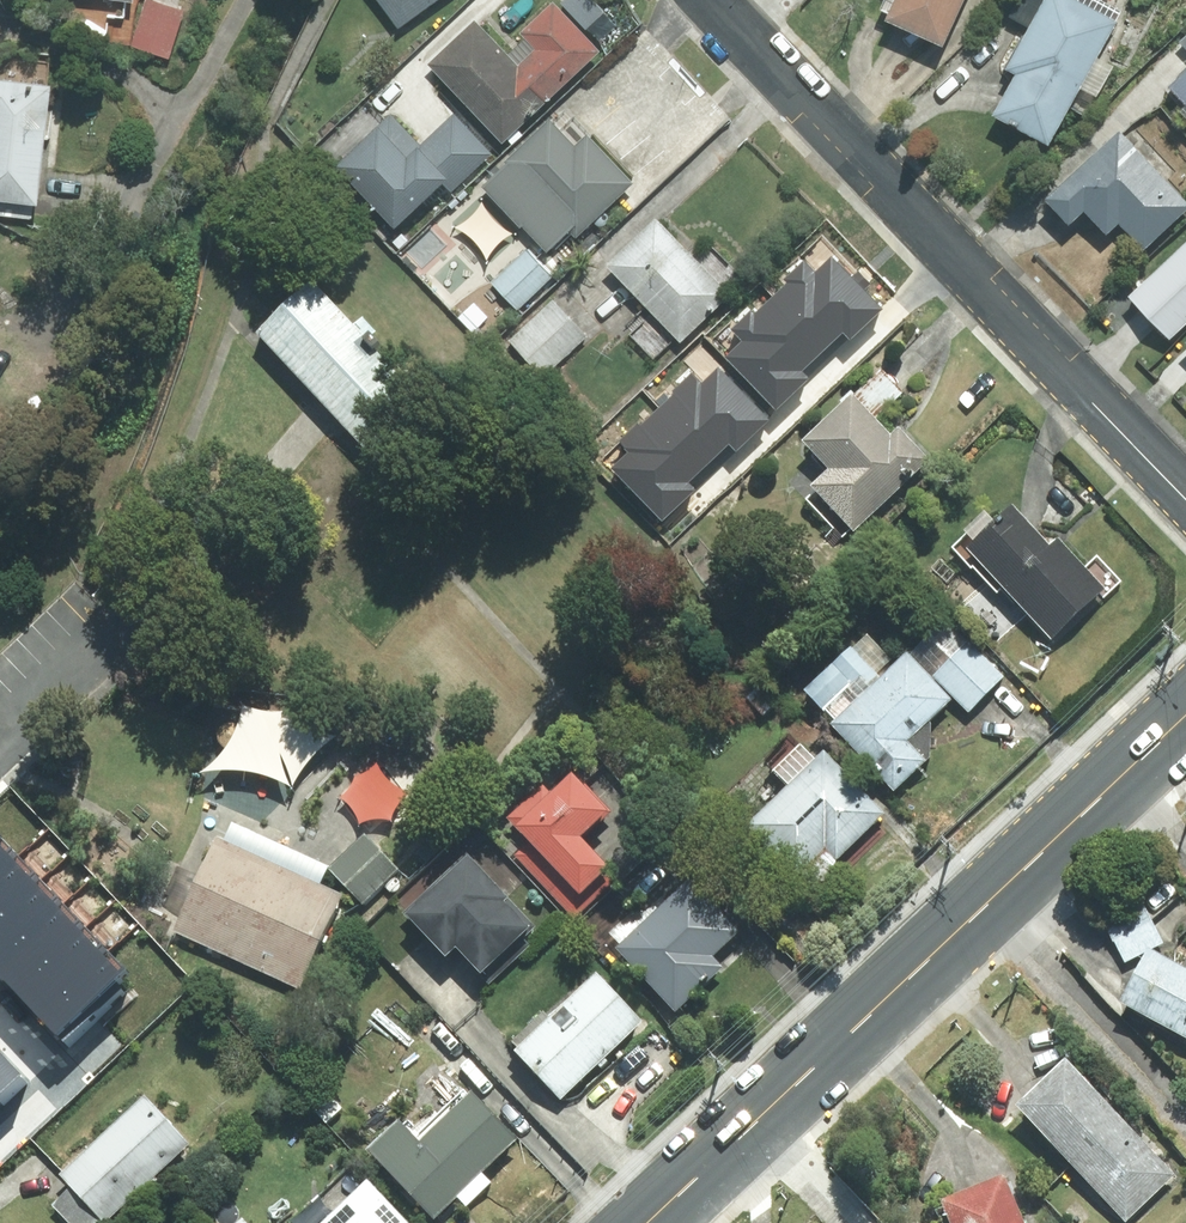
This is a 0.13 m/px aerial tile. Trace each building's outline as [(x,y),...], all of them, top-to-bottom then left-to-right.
[(437,0),(373,0),(398,31),(437,0)] [(962,0),(882,0),(878,10),(888,15),(885,22),(941,47),(962,0)] [(1116,18),(1077,0),(1038,0),(1004,71),(1011,75),(990,117),(1051,146),(1079,88),(1098,97),(1112,66),(1097,59),(1116,18)] [(172,60),(185,12),(147,1),(134,49),(172,60)] [(517,63),(473,16),(424,62),(500,144),(599,52),(553,3),(518,35),(532,50),(517,63)] [(567,236),(572,243),(618,197),(631,211),(714,128),(665,67),(628,97),(604,73),(554,123),(549,118),(480,186),(490,197),(458,226),(484,256),(517,227),(520,224),(545,254),(567,236)] [(1170,87),(1185,104),(1185,72),(1170,87)] [(0,78),(0,202),(40,205),(52,83),(0,78)] [(407,138),(371,100),(334,136),(370,173),(407,138)] [(1119,131),(1044,201),(1068,225),(1083,211),(1107,236),(1119,225),(1144,250),(1185,211),(1185,202),(1119,131)] [(676,342),(739,283),(710,253),(698,264),(655,218),(604,266),(676,342)] [(1130,297),(1169,338),(1185,321),(1185,244),(1130,297)] [(490,280),(517,310),(553,276),(526,247),(490,280)] [(800,272),(780,292),(813,326),(833,307),(844,318),(850,312),(860,322),(883,299),(836,251),(822,266),(812,256),(798,270),(800,272)] [(441,423),(307,281),(254,330),(389,472),(441,423)] [(794,345),(813,326),(780,292),(764,308),(761,305),(744,322),(763,342),(746,359),(783,396),(805,375),(796,366),(805,356),(794,345)] [(510,339),(541,375),(585,338),(553,302),(510,339)] [(685,385),(666,404),(700,439),(719,420),(730,431),(738,424),(745,432),(767,410),(733,376),(718,391),(696,370),(683,383),(685,385)] [(844,536),(926,458),(898,429),(891,435),(851,394),(803,439),(831,468),(813,485),(818,490),(809,499),(844,536)] [(680,458),(700,439),(666,404),(650,420),(647,417),(631,433),(640,443),(621,462),(667,508),(691,484),(684,477),(692,470),(680,458)] [(1004,586),(1051,636),(1103,587),(1058,539),(1050,547),(1011,506),(994,522),(987,515),(953,547),(996,593),(1004,586)] [(933,675),(968,709),(1002,676),(967,641),(933,675)] [(907,653),(832,723),(893,789),(924,760),(905,740),(950,699),(907,653)] [(884,812),(823,753),(816,760),(800,744),(773,771),(788,785),(749,825),(811,886),(884,812)] [(581,839),(610,811),(572,771),(553,789),(544,780),(506,817),(528,840),(512,855),(574,919),(609,885),(607,865),(581,839)] [(364,902),(398,870),(363,835),(330,868),(364,902)] [(215,839),(174,930),(298,986),(339,894),(215,839)] [(14,858),(0,843),(0,872),(14,858)] [(466,854),(404,912),(445,954),(455,945),(490,982),(529,945),(523,938),(535,926),(466,854)] [(0,872),(0,916),(37,880),(14,858),(0,872)] [(0,916),(0,961),(60,903),(37,880),(0,916)] [(621,942),(616,947),(675,1010),(723,966),(713,955),(738,931),(691,880),(658,910),(646,898),(611,931),(621,942)] [(0,961),(0,970),(18,990),(84,929),(60,903),(0,961)] [(1144,903),(1105,922),(1125,961),(1147,951),(1148,949),(1150,950),(1164,943),(1144,903)] [(84,929),(18,990),(45,1019),(111,957),(84,929)] [(1148,949),(1147,951),(1120,1001),(1185,1037),(1185,969),(1150,950),(1148,949)] [(111,957),(45,1019),(68,1043),(134,981),(111,957)] [(561,1097),(642,1020),(597,973),(549,1018),(543,1011),(512,1040),(518,1046),(515,1049),(561,1097)] [(24,1076),(0,1052),(0,1098),(24,1076)] [(1064,1058),(1016,1104),(1072,1164),(1121,1118),(1064,1058)] [(492,1182),(480,1170),(514,1138),(466,1089),(415,1138),(398,1121),(368,1150),(434,1217),(456,1196),(466,1207),(492,1182)] [(101,1218),(105,1222),(189,1144),(144,1096),(60,1174),(72,1186),(101,1218)] [(1121,1118),(1072,1164),(1125,1220),(1174,1174),(1121,1118)] [(284,1222),(411,1222),(353,1160),(284,1222)] [(943,1201),(952,1222),(1023,1222),(1003,1176),(943,1201)] [(69,1222),(95,1222),(101,1218),(72,1186),(52,1204),(69,1222)]
